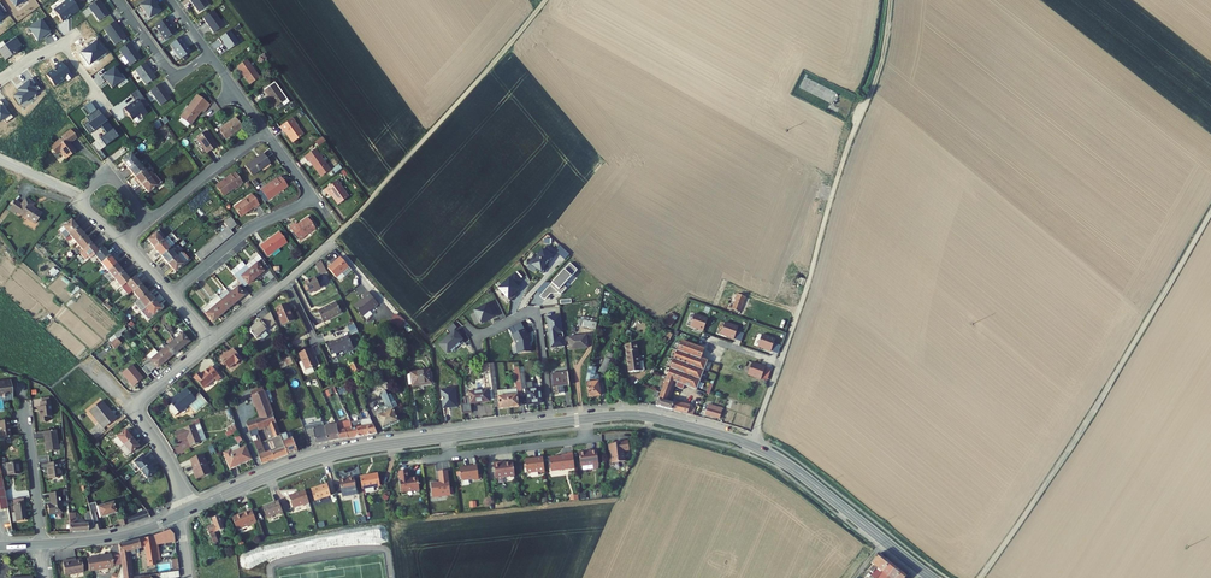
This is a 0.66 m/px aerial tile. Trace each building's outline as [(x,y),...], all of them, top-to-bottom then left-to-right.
[(79,9),(73,0),(68,0),(54,10),(63,21),(79,9)] [(100,0),(98,0),(89,6),(99,20),(109,13),(100,0)] [(153,2),(154,1),(154,0),(146,0),(140,5),(149,17),(159,10),(153,2)] [(206,0),(190,0),(199,12),(209,4),(206,0)] [(224,25),(213,10),(203,18),(214,32),(224,25)] [(176,32),(166,17),(155,25),(165,40),(176,32)] [(29,28),(38,40),(45,35),(47,38),(51,34),(41,20),(29,28)] [(115,45),(126,37),(115,21),(104,29),(115,45)] [(229,49),(238,42),(229,30),(218,38),(221,42),(223,41),(229,49)] [(16,37),(5,44),(2,41),(0,43),(0,57),(2,56),(5,60),(11,56),(10,54),(13,52),(14,54),(18,51),(17,49),(22,45),(16,37)] [(191,51),(181,37),(170,44),(180,58),(191,51)] [(80,52),(89,64),(105,53),(95,39),(89,43),(91,46),(87,48),(86,47),(80,52)] [(141,58),(132,46),(133,45),(131,42),(119,50),(131,65),(141,58)] [(237,67),(250,84),(259,77),(247,60),(237,67)] [(156,77),(145,62),(135,70),(146,84),(156,77)] [(52,70),(46,74),(55,86),(66,78),(68,81),(73,77),(62,63),(55,68),(56,68),(52,71),(52,70)] [(114,67),(101,77),(104,82),(106,80),(112,88),(117,85),(117,84),(123,79),(114,67)] [(19,92),(14,96),(20,104),(31,96),(36,97),(37,92),(40,89),(32,78),(23,84),(24,85),(18,89),(19,92)] [(284,106),(289,102),(275,81),(264,89),(276,106),(281,102),(284,106)] [(171,97),(161,83),(150,90),(161,105),(171,97)] [(144,109),(149,105),(138,89),(131,94),(136,101),(124,109),(132,120),(140,114),(142,116),(147,113),(144,109)] [(191,125),(201,111),(204,113),(210,105),(197,95),(188,107),(183,113),(180,117),(181,118),(190,124),(191,125)] [(3,119),(6,123),(13,118),(0,100),(0,121),(3,119)] [(118,137),(98,109),(86,117),(89,121),(83,125),(89,134),(100,126),(106,133),(99,138),(105,146),(118,137)] [(187,127),(190,124),(181,118),(179,121),(187,127)] [(219,130),(226,139),(242,128),(235,118),(219,130)] [(285,132),(292,142),(303,134),(295,123),(296,123),(293,118),(280,127),(284,133),(285,132)] [(76,151),(70,143),(77,138),(70,130),(61,137),(63,139),(60,140),(50,147),(55,154),(60,151),(66,159),(76,151)] [(216,146),(206,131),(196,138),(206,153),(216,146)] [(315,142),(317,146),(324,142),(322,138),(315,142)] [(320,177),(330,169),(315,149),(304,157),(307,162),(309,161),(320,177)] [(122,160),(128,168),(137,162),(130,153),(122,160)] [(252,176),(269,163),(262,154),(245,166),(252,176)] [(143,170),(137,162),(128,168),(135,177),(143,170)] [(143,170),(135,177),(141,185),(150,178),(143,170)] [(223,196),(242,183),(235,173),(231,176),(231,175),(215,186),(223,196)] [(150,178),(141,185),(148,193),(156,186),(161,183),(154,175),(150,178)] [(276,179),(261,190),(269,200),(287,187),(280,177),(277,180),(276,179)] [(348,197),(340,185),(341,185),(338,180),(325,189),(329,195),(330,194),(337,204),(348,197)] [(241,217),(254,207),(255,209),(259,206),(251,194),(234,207),(241,217)] [(16,214),(17,212),(35,224),(42,213),(31,207),(33,204),(25,199),(21,205),(15,201),(9,209),(16,214)] [(231,217),(224,222),(227,226),(230,230),(237,225),(231,217)] [(307,218),(297,225),(295,223),(290,227),(300,240),(304,237),(315,228),(307,218)] [(69,235),(78,228),(71,220),(59,230),(62,233),(65,230),(69,235)] [(227,226),(195,254),(201,261),(233,233),(230,230),(227,226)] [(72,238),(76,243),(84,236),(78,228),(69,235),(72,238)] [(166,238),(159,230),(155,233),(162,241),(166,238)] [(286,243),(279,232),(260,246),(268,256),(286,243)] [(154,248),(162,241),(155,233),(147,240),(154,248)] [(84,236),(76,243),(83,251),(91,244),(84,236)] [(166,238),(162,241),(154,248),(161,256),(169,249),(173,245),(167,237),(166,238)] [(87,256),(89,259),(94,255),(98,252),(91,244),(83,251),(80,253),(85,259),(87,256)] [(537,270),(542,273),(546,268),(544,266),(548,261),(551,257),(552,258),(556,252),(547,246),(543,252),(541,251),(537,257),(534,255),(529,263),(537,269),(537,270)] [(98,252),(94,255),(101,263),(109,256),(102,248),(98,252)] [(176,257),(169,249),(161,256),(168,264),(176,257)] [(180,253),(176,257),(168,264),(174,272),(187,261),(180,253)] [(109,256),(101,263),(107,271),(116,264),(109,256)] [(347,266),(339,257),(326,269),(335,278),(347,266)] [(253,259),(245,266),(255,278),(263,271),(265,273),(269,269),(261,259),(256,263),(253,259)] [(321,275),(327,271),(321,261),(315,264),(321,275)] [(242,262),(230,272),(234,276),(245,266),(242,262)] [(569,263),(540,296),(545,300),(551,293),(550,292),(553,289),(560,295),(566,288),(563,286),(577,270),(569,263)] [(110,283),(114,279),(123,272),(116,264),(107,271),(103,275),(110,283)] [(224,264),(216,271),(218,274),(226,267),(224,264)] [(245,266),(234,276),(243,288),(255,278),(245,266)] [(257,280),(265,273),(263,271),(255,278),(257,280)] [(114,279),(121,287),(129,280),(123,272),(114,279)] [(522,281),(516,275),(500,289),(511,302),(516,297),(514,295),(520,290),(519,289),(520,287),(518,285),(522,281)] [(129,280),(121,287),(127,295),(132,291),(140,284),(134,276),(129,280)] [(321,288),(315,277),(304,283),(306,287),(308,290),(310,294),(321,288)] [(226,290),(236,302),(244,295),(235,283),(226,290)] [(140,284),(132,291),(139,299),(147,292),(140,284)] [(226,290),(218,297),(228,309),(236,302),(226,290)] [(147,292),(139,299),(134,303),(141,311),(154,300),(147,292)] [(363,316),(374,307),(375,308),(378,305),(368,292),(363,296),(364,298),(354,306),(363,316)] [(740,312),(746,297),(738,294),(732,309),(740,312)] [(210,303),(220,315),(228,309),(218,297),(210,303)] [(148,320),(161,309),(154,300),(141,311),(148,320)] [(109,311),(112,308),(104,301),(102,304),(109,311)] [(342,313),(336,302),(318,311),(323,322),(342,313)] [(210,303),(202,310),(212,322),(220,315),(210,303)] [(275,309),(283,326),(295,321),(287,304),(275,309)] [(491,305),(476,312),(481,323),(488,320),(487,319),(490,318),(490,319),(496,315),(491,305)] [(275,323),(271,313),(261,321),(260,320),(249,330),(257,339),(275,323)] [(671,329),(677,316),(671,313),(665,325),(671,329)] [(166,314),(159,320),(164,325),(170,319),(166,314)] [(695,314),(690,327),(703,332),(708,319),(695,314)] [(563,332),(561,315),(547,317),(549,332),(551,332),(551,336),(550,336),(551,347),(564,346),(563,337),(557,338),(557,332),(563,332)] [(401,326),(404,322),(396,317),(394,321),(401,326)] [(584,321),(583,327),(596,329),(597,323),(584,321)] [(737,331),(739,327),(725,322),(721,335),(741,342),(744,334),(737,331)] [(122,335),(120,334),(126,329),(124,326),(114,335),(117,339),(122,335)] [(525,329),(513,335),(518,345),(517,345),(518,353),(531,352),(530,342),(527,334),(525,329)] [(463,340),(455,331),(440,345),(448,354),(463,340)] [(669,333),(668,333),(665,332),(664,335),(667,336),(665,339),(669,342),(673,335),(669,333)] [(182,333),(174,340),(181,348),(189,341),(182,333)] [(758,347),(778,354),(781,346),(774,344),(776,339),(762,334),(758,347)] [(109,339),(112,343),(111,344),(114,348),(121,343),(117,339),(114,335),(109,339)] [(336,354),(343,350),(344,352),(353,348),(348,336),(339,340),(335,342),(335,341),(327,345),(332,358),(337,356),(336,354)] [(568,338),(570,350),(588,348),(586,336),(568,338)] [(174,340),(166,346),(173,355),(181,348),(174,340)] [(684,386),(696,390),(707,361),(701,359),(704,350),(699,347),(687,343),(681,341),(674,359),(656,406),(688,414),(690,407),(669,402),(666,401),(673,382),(676,383),(675,387),(683,390),(684,386)] [(638,362),(636,344),(625,345),(629,373),(640,372),(639,371),(644,371),(643,362),(638,362)] [(166,346),(158,353),(165,361),(173,355),(166,346)] [(299,354),(306,370),(311,368),(311,369),(313,368),(313,367),(318,365),(314,357),(313,353),(315,353),(313,348),(299,354)] [(148,358),(143,363),(145,366),(150,372),(151,372),(156,367),(157,368),(165,361),(158,353),(155,349),(146,356),(148,358)] [(224,363),(229,369),(235,364),(236,365),(242,360),(233,349),(221,359),(222,361),(224,363)] [(288,357),(282,359),(278,361),(281,369),(293,364),(290,356),(288,357)] [(606,358),(599,372),(605,374),(611,360),(606,358)] [(365,367),(361,359),(349,364),(355,377),(362,374),(360,369),(365,367)] [(751,363),(748,377),(768,381),(771,368),(751,363)] [(122,374),(132,386),(142,378),(131,365),(122,374)] [(151,372),(150,372),(145,366),(142,369),(147,376),(151,372)] [(194,378),(204,389),(215,379),(217,381),(221,378),(212,367),(202,375),(200,373),(194,378)] [(586,380),(589,398),(601,396),(599,382),(600,382),(599,376),(595,377),(596,368),(589,367),(586,380)] [(430,371),(411,373),(413,384),(413,386),(420,385),(420,384),(432,383),(430,371)] [(551,375),(553,387),(570,385),(568,373),(551,375)] [(527,396),(528,404),(542,402),(540,389),(527,391),(525,376),(520,377),(522,396),(522,397),(527,396)] [(517,389),(507,390),(508,396),(509,408),(519,406),(518,396),(522,396),(520,377),(516,377),(517,389)] [(13,399),(10,379),(0,381),(0,396),(2,396),(2,398),(4,398),(4,400),(13,399)] [(669,402),(675,387),(676,383),(673,382),(666,401),(669,402)] [(189,405),(196,399),(193,397),(193,396),(189,392),(187,389),(180,395),(176,398),(175,397),(170,401),(172,404),(170,405),(169,409),(175,416),(189,405)] [(443,409),(457,407),(454,389),(441,390),(442,398),(441,398),(441,401),(442,401),(443,409)] [(490,389),(468,392),(469,397),(464,397),(465,404),(461,404),(462,414),(473,413),(472,404),(490,402),(490,401),(494,400),(494,399),(493,394),(492,389),(490,389)] [(498,399),(498,397),(508,396),(507,390),(497,392),(497,393),(493,394),(494,399),(498,399)] [(259,430),(269,426),(273,438),(281,436),(264,391),(251,396),(260,419),(246,424),(249,432),(258,429),(259,430)] [(399,423),(391,403),(388,395),(386,391),(383,392),(381,393),(381,394),(381,396),(386,406),(381,408),(382,410),(384,414),(377,417),(382,430),(399,423)] [(199,392),(193,397),(196,399),(189,405),(195,412),(207,402),(199,392)] [(508,396),(498,397),(498,399),(494,399),(494,400),(495,407),(499,407),(500,409),(509,408),(508,396)] [(350,408),(351,407),(346,397),(341,399),(345,410),(347,409),(350,408)] [(52,416),(50,401),(41,402),(40,402),(41,406),(38,407),(40,423),(47,422),(47,417),(52,416)] [(106,410),(100,402),(89,411),(99,423),(90,431),(96,439),(106,431),(103,428),(115,418),(108,409),(106,410)] [(705,415),(720,419),(723,409),(712,406),(712,403),(711,402),(710,405),(708,405),(705,415)] [(350,408),(347,409),(351,421),(355,419),(352,412),(350,408)] [(361,420),(364,436),(377,433),(371,419),(361,420)] [(9,420),(0,421),(0,437),(0,439),(11,437),(9,420)] [(361,420),(351,422),(354,438),(364,436),(361,420)] [(354,438),(351,422),(337,425),(339,440),(354,438)] [(194,425),(175,433),(178,442),(188,438),(190,446),(201,442),(200,441),(205,439),(201,429),(197,431),(194,425)] [(337,425),(325,427),(328,442),(339,440),(337,425)] [(312,446),(316,445),(328,442),(325,427),(306,431),(312,446)] [(258,429),(249,432),(255,445),(261,443),(259,436),(259,430),(258,429)] [(56,430),(44,431),(46,452),(58,450),(56,430)] [(125,430),(116,437),(123,445),(132,438),(125,430)] [(291,432),(281,436),(285,448),(288,455),(298,451),(291,432)] [(285,448),(281,436),(273,438),(278,451),(285,448)] [(123,445),(116,437),(113,440),(120,448),(123,445)] [(132,438),(123,445),(120,448),(126,456),(130,453),(139,446),(132,438)] [(614,443),(608,445),(609,451),(610,450),(613,462),(626,460),(624,450),(629,449),(627,439),(618,441),(619,442),(614,443)] [(269,462),(265,454),(261,443),(255,445),(262,465),(269,462)] [(231,468),(251,459),(246,447),(232,452),(231,450),(224,453),(231,468)] [(278,451),(271,453),(274,460),(288,455),(285,448),(278,451)] [(600,465),(597,451),(579,455),(581,468),(594,466),(595,471),(599,470),(600,465)] [(269,462),(274,460),(271,453),(270,452),(265,454),(269,462)] [(574,468),(572,453),(561,455),(561,456),(548,458),(550,471),(574,468)] [(211,474),(203,454),(190,459),(194,470),(196,473),(194,473),(197,480),(211,474)] [(148,464),(141,455),(133,463),(140,471),(148,464)] [(544,472),(542,456),(524,459),(526,471),(528,473),(538,471),(539,472),(544,472)] [(18,462),(6,463),(8,475),(20,474),(18,462)] [(48,467),(46,467),(48,479),(60,477),(58,462),(48,463),(48,467)] [(514,475),(512,462),(500,463),(500,462),(492,463),(494,478),(514,475)] [(148,464),(140,471),(147,479),(155,472),(148,464)] [(478,479),(476,465),(458,468),(460,479),(462,480),(472,479),(474,480),(478,479)] [(407,471),(398,472),(401,493),(419,490),(417,478),(408,479),(407,471)] [(447,472),(438,473),(439,483),(436,484),(436,483),(430,484),(432,498),(438,497),(438,498),(446,497),(446,496),(450,495),(447,472)] [(363,489),(381,486),(379,473),(361,476),(363,489)] [(357,490),(354,478),(339,481),(342,493),(357,490)] [(326,484),(312,488),(316,501),(330,496),(326,484)] [(305,491),(289,496),(293,508),(309,503),(305,491)] [(63,513),(60,492),(49,493),(51,504),(48,504),(49,515),(63,513)] [(23,498),(13,500),(15,513),(16,521),(26,520),(23,498)] [(263,507),(267,518),(283,513),(278,501),(263,507)] [(100,518),(116,513),(113,502),(89,508),(90,512),(91,514),(98,512),(100,518)] [(232,518),(237,530),(257,522),(252,509),(247,511),(247,512),(232,518)] [(121,526),(150,517),(147,511),(126,518),(126,519),(119,520),(121,526)] [(68,513),(70,532),(94,531),(93,525),(93,522),(91,514),(90,512),(85,512),(85,524),(76,524),(75,513),(68,513)] [(218,542),(214,533),(224,529),(220,517),(218,517),(217,516),(214,517),(213,519),(212,520),(213,522),(212,522),(211,524),(211,526),(207,527),(209,531),(207,532),(208,535),(210,534),(213,544),(218,542)] [(93,525),(94,531),(101,530),(101,524),(98,524),(98,521),(93,522),(93,525)] [(165,531),(155,534),(157,545),(175,542),(174,534),(169,529),(165,531)] [(157,573),(152,548),(158,547),(157,545),(155,534),(143,538),(145,546),(150,575),(151,577),(158,577),(157,573)] [(118,545),(122,566),(123,577),(132,577),(128,555),(135,554),(134,549),(140,547),(138,539),(118,545)] [(160,565),(161,564),(158,547),(152,548),(157,573),(161,572),(160,565)] [(111,553),(87,557),(89,571),(113,567),(111,553)] [(872,573),(884,558),(878,554),(871,563),(874,565),(870,570),(872,573)] [(71,558),(62,560),(64,574),(83,571),(81,558),(72,560),(71,558)] [(878,577),(890,563),(884,558),(872,573),(871,575),(870,576),(873,577),(876,575),(878,577)] [(895,567),(890,563),(878,577),(887,577),(895,567)] [(895,567),(887,577),(896,577),(901,572),(895,567)]
